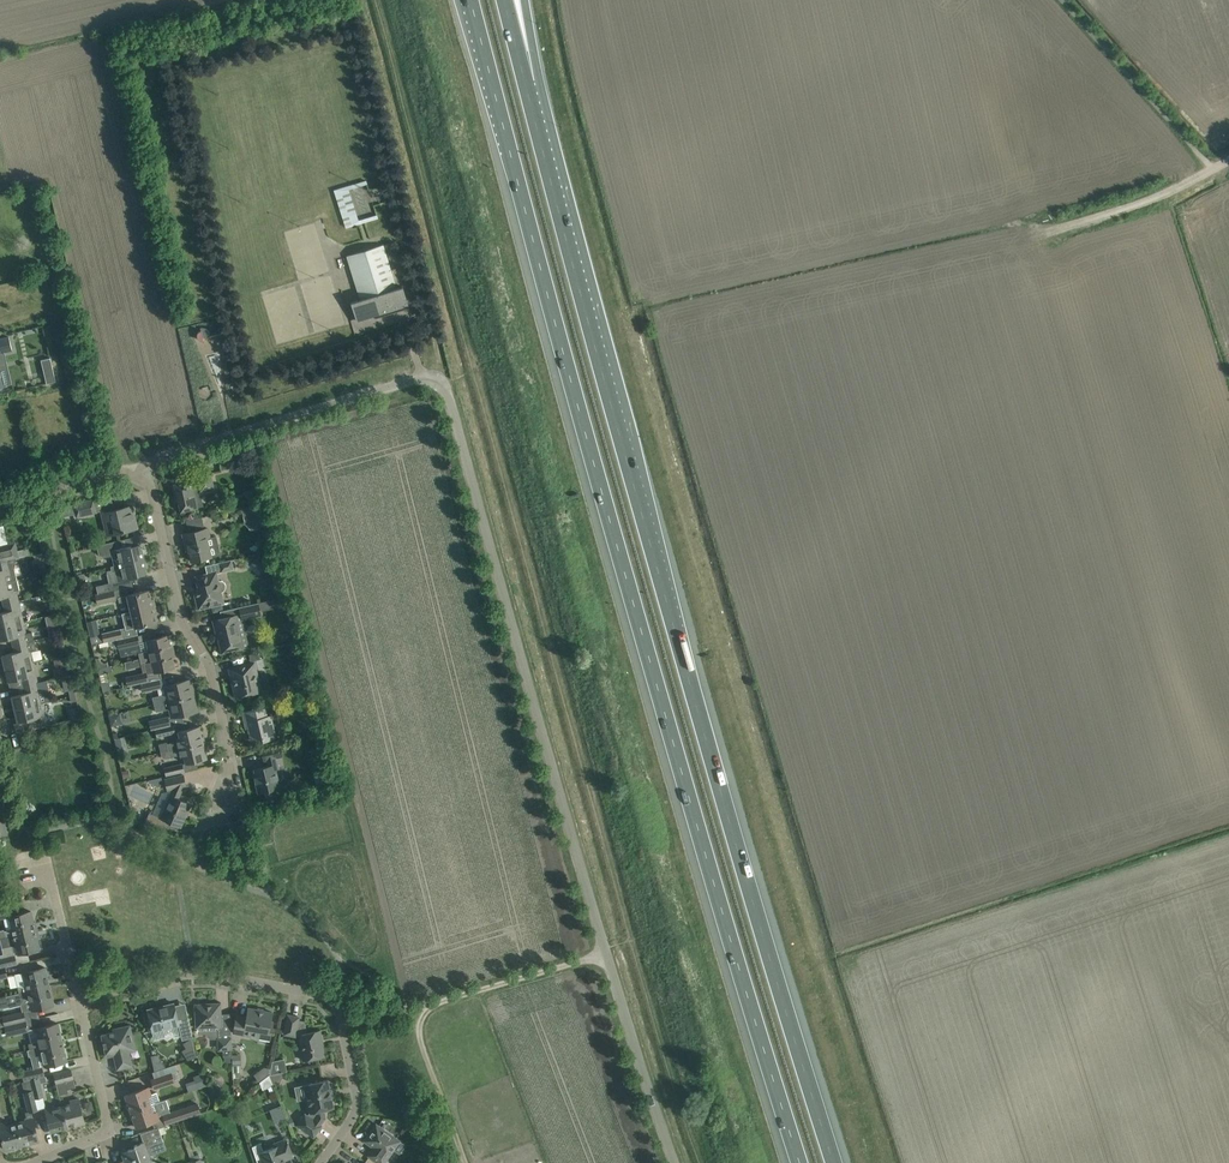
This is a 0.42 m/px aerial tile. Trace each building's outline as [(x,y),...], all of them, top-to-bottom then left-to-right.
[(336,188),(347,226),(377,218),(371,196),(365,197),(366,202),(357,205),(352,189),(368,184),(367,179),(336,188)] [(50,235),(41,238),(43,247),(53,245),(50,235)] [(347,256),(360,299),(351,302),(356,320),(375,314),(376,318),(399,311),(398,307),(408,304),(403,286),(397,288),(384,244),(347,256)] [(31,316),(22,319),(25,329),(34,327),(31,316)] [(220,334),(220,333),(210,335),(210,334),(210,333),(210,332),(209,332),(209,331),(208,330),(207,329),(206,328),(205,328),(204,328),(204,327),(203,327),(202,327),(201,327),(200,327),(201,330),(200,330),(199,331),(198,332),(198,333),(197,333),(197,334),(197,335),(197,336),(197,337),(198,338),(198,339),(199,339),(199,340),(200,340),(201,340),(202,341),(203,341),(204,340),(203,338),(220,334)] [(3,363),(1,352),(12,350),(9,337),(0,339),(0,364),(3,363)] [(50,358),(41,360),(46,383),(55,381),(50,358)] [(232,454),(225,456),(227,463),(234,462),(232,454)] [(177,496),(179,502),(181,511),(197,507),(194,491),(199,490),(200,492),(214,489),(210,472),(196,476),(197,480),(191,482),(191,479),(178,482),(177,479),(171,481),(175,497),(177,496)] [(96,512),(93,499),(73,504),(74,504),(60,507),(62,517),(76,514),(77,516),(96,512)] [(261,503),(241,508),(243,516),(252,514),(255,516),(258,528),(266,526),(261,503)] [(137,528),(135,517),(133,518),(130,506),(114,510),(113,506),(101,510),(103,520),(107,535),(137,528)] [(187,550),(189,550),(191,561),(211,556),(207,538),(210,537),(208,528),(183,534),(185,543),(187,550)] [(111,566),(111,567),(145,559),(143,550),(141,550),(140,545),(131,547),(131,545),(122,547),(120,540),(108,543),(96,545),(99,554),(103,557),(113,555),(115,565),(111,566)] [(9,560),(19,558),(15,542),(0,546),(0,562),(9,560)] [(259,557),(253,564),(262,573),(268,565),(259,557)] [(14,568),(16,559),(9,560),(0,562),(0,584),(16,580),(14,568)] [(147,567),(145,559),(111,567),(111,570),(107,571),(109,583),(96,586),(98,594),(114,591),(118,590),(116,582),(138,577),(138,575),(146,573),(145,567),(147,567)] [(233,568),(231,559),(219,562),(221,571),(233,568)] [(216,571),(207,573),(196,576),(199,589),(194,590),(198,609),(219,604),(217,593),(221,592),(224,591),(226,588),(226,584),(225,582),(222,580),(218,580),(216,571)] [(16,590),(19,590),(16,580),(0,584),(0,598),(2,597),(3,604),(18,601),(16,590)] [(122,613),(155,605),(154,598),(151,599),(149,590),(118,597),(119,602),(128,600),(131,611),(122,613)] [(116,599),(114,591),(98,594),(95,594),(97,604),(116,599)] [(284,597),(275,599),(277,608),(286,607),(284,597)] [(16,623),(14,616),(22,614),(18,601),(3,604),(5,611),(0,613),(0,627),(16,623)] [(239,607),(240,614),(213,620),(215,628),(216,628),(222,653),(242,648),(241,641),(247,640),(243,620),(253,618),(252,614),(261,612),(258,602),(239,607)] [(155,605),(122,613),(126,630),(157,622),(154,613),(157,612),(155,605)] [(25,628),(17,630),(16,623),(0,627),(0,641),(11,638),(13,645),(28,642),(34,640),(32,632),(26,633),(25,628)] [(61,634),(59,626),(48,629),(50,636),(54,635),(61,634)] [(104,642),(117,639),(123,638),(120,628),(102,633),(104,642)] [(138,634),(123,638),(117,639),(119,648),(123,647),(137,644),(140,643),(138,634)] [(138,653),(140,658),(174,650),(173,645),(170,645),(167,635),(146,640),(148,648),(147,651),(138,653)] [(23,657),(31,655),(30,651),(36,650),(34,640),(28,642),(13,645),(14,652),(2,655),(5,668),(25,664),(23,657)] [(174,650),(140,658),(141,664),(150,662),(152,663),(154,672),(175,667),(172,657),(175,656),(174,650)] [(258,652),(248,654),(250,660),(260,658),(258,652)] [(58,676),(71,672),(65,653),(52,657),(58,676)] [(229,668),(233,684),(236,696),(261,690),(254,662),(231,668),(229,668)] [(21,679),(22,686),(38,682),(34,669),(27,671),(25,664),(5,668),(8,682),(21,679)] [(128,686),(140,683),(149,681),(146,672),(126,677),(128,686)] [(70,697),(75,696),(70,674),(65,676),(70,697)] [(159,678),(149,681),(140,683),(142,691),(161,687),(159,678)] [(152,697),(154,704),(194,695),(190,679),(164,685),(166,694),(152,697)] [(11,696),(14,709),(42,703),(38,682),(22,686),(24,693),(11,696)] [(194,695),(154,704),(156,712),(170,708),(172,717),(197,711),(194,695)] [(78,706),(75,696),(70,697),(71,701),(69,702),(71,709),(78,708),(78,706)] [(42,703),(14,709),(18,722),(24,721),(27,730),(48,725),(42,703)] [(246,729),(248,728),(251,740),(262,738),(263,740),(276,737),(271,714),(267,715),(265,707),(242,712),(246,729)] [(112,725),(124,723),(122,712),(110,714),(112,725)] [(168,717),(149,721),(151,730),(155,729),(170,725),(168,717)] [(174,724),(170,725),(155,729),(157,736),(175,732),(174,724)] [(160,749),(161,752),(205,742),(203,736),(202,736),(199,726),(188,728),(178,731),(180,738),(177,738),(177,741),(167,743),(167,742),(159,743),(160,749)] [(118,738),(114,738),(118,754),(129,751),(125,736),(118,738)] [(205,742),(161,752),(161,755),(163,758),(165,758),(181,754),(181,757),(184,756),(186,763),(207,758),(204,748),(206,748),(205,742)] [(256,776),(255,776),(258,792),(264,791),(267,803),(290,798),(287,785),(279,786),(275,769),(278,768),(275,757),(282,756),(280,745),(261,749),(264,760),(267,759),(269,766),(255,769),(256,776)] [(183,763),(171,766),(164,768),(166,775),(173,774),(184,771),(183,763)] [(168,808),(164,818),(149,812),(144,824),(165,833),(170,822),(181,827),(191,804),(178,798),(183,786),(186,786),(183,774),(165,779),(167,790),(174,789),(167,804),(169,805),(168,808)] [(161,779),(148,782),(149,784),(159,788),(162,782),(161,779)] [(163,816),(169,794),(162,792),(156,813),(163,816)] [(5,937),(37,930),(35,922),(33,922),(31,911),(9,916),(12,929),(4,931),(4,929),(0,930),(0,938),(5,937)] [(37,930),(5,937),(6,943),(15,941),(18,953),(40,948),(37,937),(39,937),(37,930)] [(5,967),(17,964),(15,954),(0,957),(0,968),(5,967)] [(49,986),(45,967),(15,974),(19,993),(0,997),(0,998),(49,986)] [(0,998),(0,1008),(8,1007),(10,1007),(21,1005),(25,998),(29,997),(32,1009),(54,1004),(49,986),(0,998)] [(193,1037),(185,1003),(175,1006),(174,1003),(147,1009),(153,1034),(152,1036),(152,1038),(154,1040),(165,1037),(163,1028),(179,1024),(183,1039),(193,1037)] [(198,1012),(196,1015),(196,1027),(197,1027),(217,1026),(218,1038),(218,1045),(223,1049),(223,1056),(232,1056),(230,1025),(230,1013),(218,1014),(217,1003),(198,1004),(198,1012)] [(246,1017),(237,1015),(233,1032),(251,1036),(252,1030),(271,1034),(273,1021),(270,1021),(272,1012),(248,1007),(246,1017)] [(26,1020),(23,1011),(1,1016),(2,1017),(0,1017),(0,1026),(26,1020)] [(323,1056),(320,1039),(322,1039),(320,1030),(307,1033),(305,1021),(298,1019),(299,1017),(288,1015),(284,1034),(295,1036),(295,1034),(299,1035),(302,1048),(300,1048),(303,1060),(323,1056)] [(5,1026),(8,1035),(28,1030),(26,1021),(5,1026)] [(27,1050),(27,1051),(62,1042),(58,1023),(36,1028),(39,1041),(28,1043),(30,1049),(27,1050)] [(134,1044),(133,1037),(130,1025),(117,1028),(118,1031),(101,1034),(106,1057),(114,1055),(117,1069),(132,1066),(129,1052),(132,1051),(133,1049),(134,1047),(134,1044)] [(62,1042),(27,1051),(29,1056),(42,1053),(45,1066),(67,1060),(62,1042)] [(186,1048),(182,1050),(187,1059),(197,1056),(194,1043),(186,1048)] [(162,1060),(154,1063),(155,1070),(165,1067),(166,1066),(162,1060)] [(154,1088),(180,1080),(175,1064),(152,1072),(154,1078),(151,1079),(154,1088)] [(21,1071),(24,1080),(45,1075),(43,1066),(21,1071)] [(71,1069),(59,1072),(53,1074),(59,1094),(68,1092),(67,1089),(75,1087),(71,1069)] [(202,1071),(192,1074),(194,1078),(197,1086),(206,1083),(202,1071)] [(282,1072),(269,1074),(274,1085),(279,1083),(283,1076),(282,1072)] [(269,1074),(260,1081),(263,1089),(268,1087),(273,1085),(269,1074)] [(33,1090),(35,1098),(43,1096),(39,1077),(30,1080),(33,1090)] [(304,1085),(294,1087),(297,1101),(307,1099),(310,1112),(308,1115),(305,1113),(297,1124),(304,1130),(314,1137),(322,1125),(321,1124),(325,1117),(324,1109),(334,1107),(328,1079),(316,1082),(304,1084),(304,1085)] [(209,1086),(208,1088),(214,1093),(215,1092),(216,1092),(221,1086),(214,1080),(208,1086),(209,1086)] [(160,1101),(156,1092),(151,1094),(149,1087),(125,1095),(130,1111),(157,1102),(160,1101)] [(35,1098),(33,1090),(24,1093),(29,1110),(29,1111),(31,1111),(38,1109),(35,1098)] [(71,1104),(62,1106),(67,1127),(85,1122),(78,1098),(70,1101),(71,1104)] [(159,1119),(157,1111),(160,1111),(157,1102),(130,1111),(136,1127),(159,1119)] [(198,1102),(183,1107),(163,1114),(166,1123),(201,1111),(198,1102)] [(280,1103),(269,1107),(274,1121),(285,1117),(280,1103)] [(67,1127),(62,1106),(53,1108),(52,1105),(45,1107),(48,1119),(51,1131),(67,1127)] [(26,1117),(25,1117),(25,1120),(17,1123),(22,1145),(39,1141),(31,1111),(29,1111),(29,1110),(25,1111),(26,1117)] [(17,1123),(7,1125),(7,1122),(0,1124),(0,1130),(5,1149),(22,1145),(17,1123)] [(378,1162),(379,1162),(383,1162),(394,1148),(391,1146),(397,1139),(376,1124),(364,1140),(374,1147),(368,1155),(378,1162)] [(155,1128),(144,1132),(147,1141),(134,1145),(135,1147),(122,1152),(124,1160),(115,1162),(150,1162),(148,1155),(157,1152),(154,1143),(163,1140),(158,1127),(155,1128)] [(263,1151),(260,1143),(252,1146),(258,1162),(285,1162),(283,1157),(292,1153),(288,1142),(286,1138),(272,1144),(273,1147),(263,1151)] [(190,1157),(192,1162),(202,1162),(199,1154),(194,1155),(190,1157)]
